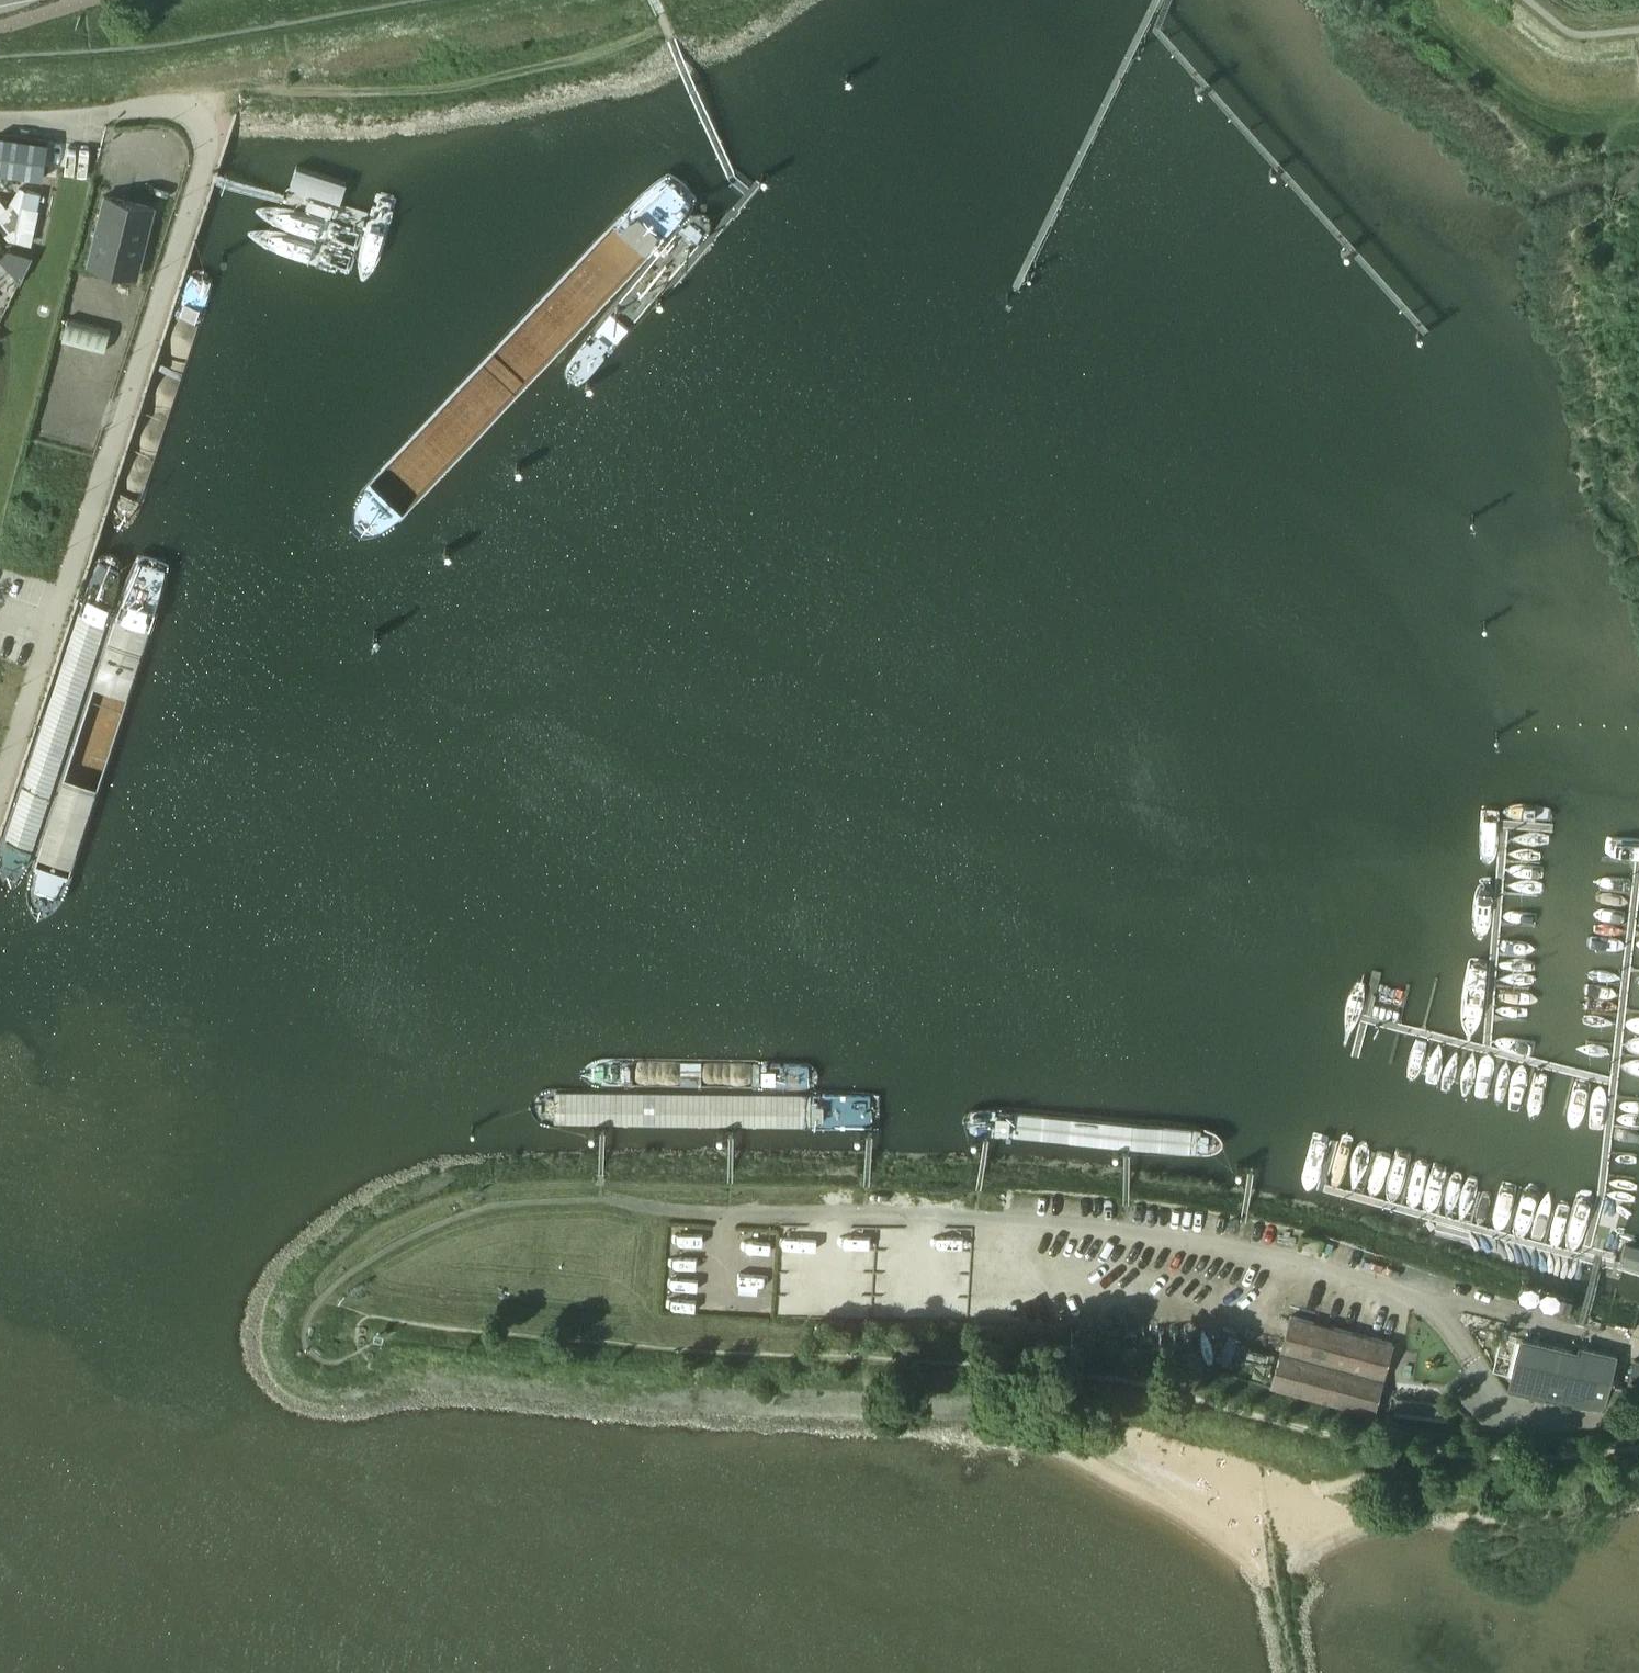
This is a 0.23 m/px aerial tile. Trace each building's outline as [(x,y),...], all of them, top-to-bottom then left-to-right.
[(49,142),(0,135),(0,171),(44,177),(49,142)] [(2,231),(8,239),(9,241),(24,243),(32,245),(39,209),(38,209),(41,192),(25,189),(20,186),(15,194),(7,206),(0,197),(0,228),(2,231)] [(86,262),(136,274),(153,205),(103,193),(86,262)] [(9,269),(20,281),(21,281),(32,255),(25,254),(8,250),(4,254),(0,257),(0,278),(9,269)] [(68,317),(62,340),(105,351),(111,328),(68,317)] [(25,491),(18,517),(83,534),(90,508),(81,506),(112,392),(63,379),(41,463),(33,493),(25,491)] [(1619,1263),(1638,1269),(1638,1246),(1626,1242),(1619,1263)] [(1373,1415),(1393,1342),(1291,1315),(1271,1388),(1373,1415)] [(1606,1403),(1617,1356),(1580,1347),(1579,1352),(1521,1339),(1510,1390),(1570,1404),(1572,1395),(1606,1403)] [(1634,1359),(1628,1387),(1638,1389),(1638,1360),(1634,1359)]
